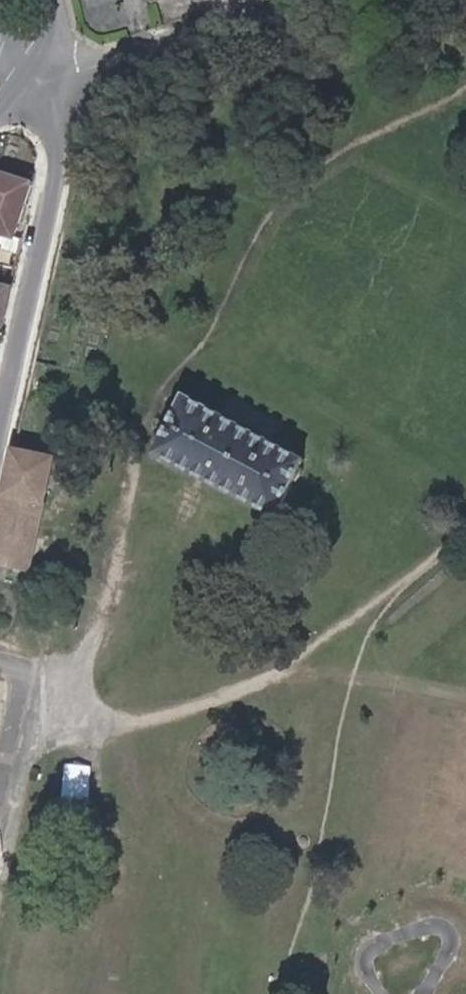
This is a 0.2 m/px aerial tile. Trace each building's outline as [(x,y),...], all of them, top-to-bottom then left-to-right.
[(31,183),(0,173),(0,238),(1,235),(13,239),(31,183)] [(11,286),(0,284),(0,326),(2,327),(11,286)] [(303,461),(182,399),(154,454),(275,516),(303,461)] [(53,459),(13,450),(0,509),(0,563),(7,565),(29,570),(53,459)]
